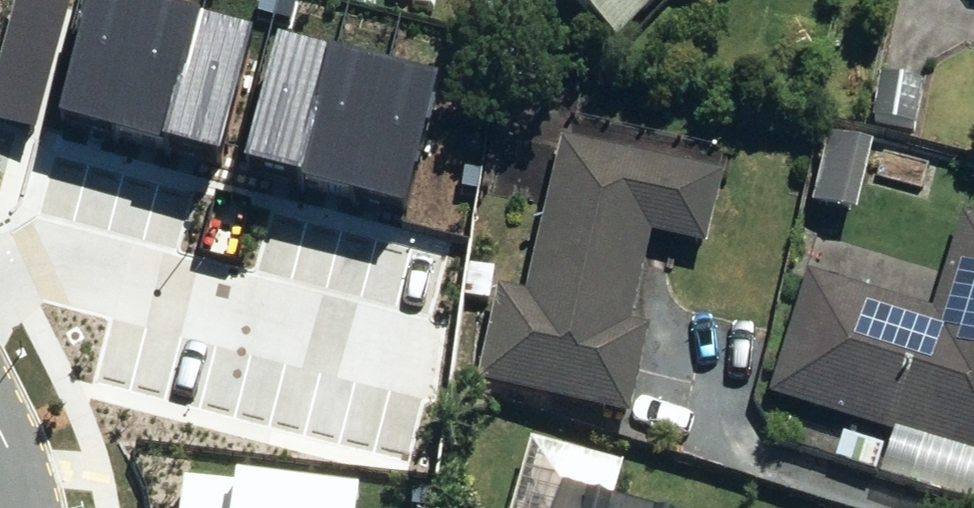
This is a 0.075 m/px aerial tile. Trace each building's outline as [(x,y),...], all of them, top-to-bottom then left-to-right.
[(71,0),(69,0),(16,0),(0,61),(0,116),(39,126),(71,0)] [(150,0),(86,0),(60,104),(120,119),(150,0)] [(173,132),(205,7),(178,0),(150,0),(120,119),(173,132)] [(610,46),(655,0),(562,0),(610,46)] [(703,15),(716,0),(688,0),(703,15)] [(225,145),(257,20),(205,7),(173,132),(225,145)] [(303,169),(335,44),(275,29),(243,154),(303,169)] [(303,169),(356,183),(388,57),(335,44),(303,169)] [(408,196),(440,70),(388,57),(356,183),(408,196)] [(866,123),(909,126),(912,81),(869,77),(866,123)] [(804,206),(849,217),(867,146),(822,135),(804,206)] [(479,378),(632,411),(651,325),(632,321),(651,233),(696,242),(712,168),(562,136),(528,291),(499,285),(479,378)] [(973,464),(973,223),(956,217),(926,313),(800,274),(762,398),(973,464)] [(463,292),(492,296),(497,262),(467,258),(463,292)] [(355,487),(187,462),(180,507),(352,507),(355,487)] [(552,493),(548,507),(610,507),(552,493)]
